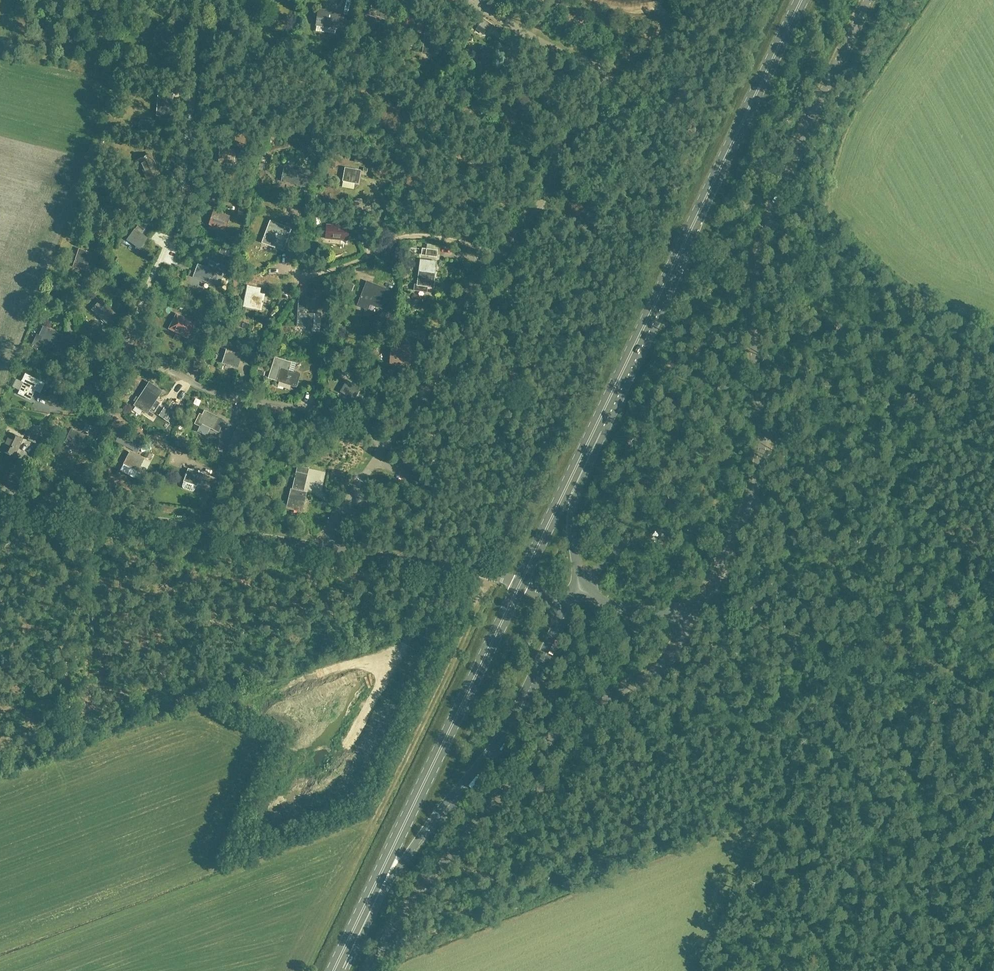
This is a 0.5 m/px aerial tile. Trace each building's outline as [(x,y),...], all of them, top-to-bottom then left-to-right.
[(387,17),(391,5),(378,0),(376,0),(372,12),(387,17)] [(339,13),(333,12),(318,10),(316,22),(338,25),(339,13)] [(172,40),(170,37),(173,34),(163,23),(153,32),(166,45),(172,40)] [(438,54),(438,49),(441,50),(442,46),(439,45),(439,41),(424,39),(423,52),(438,54)] [(478,58),(493,62),(497,50),(482,45),(478,58)] [(508,54),(503,66),(508,68),(513,57),(508,54)] [(160,117),(174,118),(175,101),(172,101),(173,93),(161,92),(161,91),(159,91),(159,93),(158,113),(160,114),(160,117)] [(219,162),(234,163),(235,150),(220,149),(219,162)] [(147,178),(152,176),(159,173),(150,155),(139,160),(147,178)] [(281,181),(296,184),(296,185),(308,188),(311,170),(299,168),(299,171),(284,168),(281,181)] [(343,181),(358,183),(360,171),(345,168),(343,181)] [(97,202),(110,200),(108,185),(100,186),(100,185),(97,185),(98,186),(95,187),(97,202)] [(362,199),(352,199),(353,208),(362,208),(362,199)] [(224,229),(228,217),(214,212),(210,224),(224,229)] [(270,221),(262,242),(283,250),(291,228),(270,221)] [(141,233),(144,228),(138,224),(127,239),(140,249),(147,238),(141,233)] [(325,238),(341,239),(347,240),(348,232),(348,227),(326,225),(325,238)] [(421,255),(437,257),(438,250),(422,248),(421,255)] [(86,268),(92,253),(79,249),(74,263),(86,268)] [(427,286),(432,287),(436,261),(421,259),(417,285),(414,284),(414,288),(426,290),(427,286)] [(213,262),(210,269),(198,265),(193,276),(208,282),(209,277),(211,278),(214,271),(222,274),(225,267),(213,262)] [(367,281),(360,300),(359,300),(357,305),(368,309),(370,304),(382,308),(389,290),(367,281)] [(264,294),(259,293),(260,288),(248,285),(243,306),(261,310),(264,294)] [(320,315),(304,314),(305,298),(298,298),(297,313),(298,313),(297,326),(312,327),(311,331),(319,331),(320,315)] [(115,314),(104,304),(100,300),(92,309),(107,323),(115,314)] [(188,336),(194,324),(176,315),(170,326),(188,336)] [(33,344),(34,344),(33,347),(38,349),(39,346),(43,348),(45,344),(57,349),(63,335),(43,326),(39,335),(37,334),(33,344)] [(405,328),(404,335),(425,337),(425,330),(405,328)] [(391,362),(407,363),(408,345),(392,344),(391,362)] [(226,350),(222,362),(237,367),(241,355),(226,350)] [(247,350),(244,360),(250,362),(253,352),(247,350)] [(295,386),(299,374),(288,370),(290,363),(275,358),(269,378),(276,380),(295,386)] [(318,361),(307,359),(304,376),(308,377),(309,375),(315,376),(318,361)] [(68,364),(61,361),(59,367),(65,370),(68,364)] [(90,387),(93,381),(99,384),(103,373),(89,367),(85,378),(84,378),(82,384),(90,387)] [(22,381),(24,382),(19,393),(30,399),(35,389),(47,396),(52,387),(26,374),(22,381)] [(360,388),(347,381),(340,392),(354,400),(360,388)] [(159,395),(146,386),(133,404),(147,413),(150,408),(153,411),(158,404),(154,401),(159,395)] [(371,393),(368,398),(376,403),(380,398),(371,393)] [(174,402),(167,398),(161,408),(163,409),(160,414),(168,419),(171,415),(172,415),(176,409),(173,403),(174,402)] [(200,426),(201,423),(218,432),(224,420),(202,409),(195,423),(200,426)] [(85,422),(82,429),(89,432),(92,425),(85,422)] [(28,436),(27,438),(35,442),(40,430),(41,429),(33,425),(28,436)] [(70,429),(65,440),(79,447),(84,435),(70,429)] [(22,439),(10,433),(1,450),(14,456),(22,439)] [(100,442),(95,440),(93,438),(88,445),(97,452),(103,444),(100,442)] [(124,463),(137,470),(143,459),(130,452),(124,463)] [(304,492),(308,474),(309,468),(297,465),(292,489),(290,489),(286,508),(302,511),(306,493),(304,492)] [(196,485),(206,489),(211,491),(215,478),(188,468),(182,486),(182,487),(183,488),(192,491),(193,491),(194,490),(196,485)]
